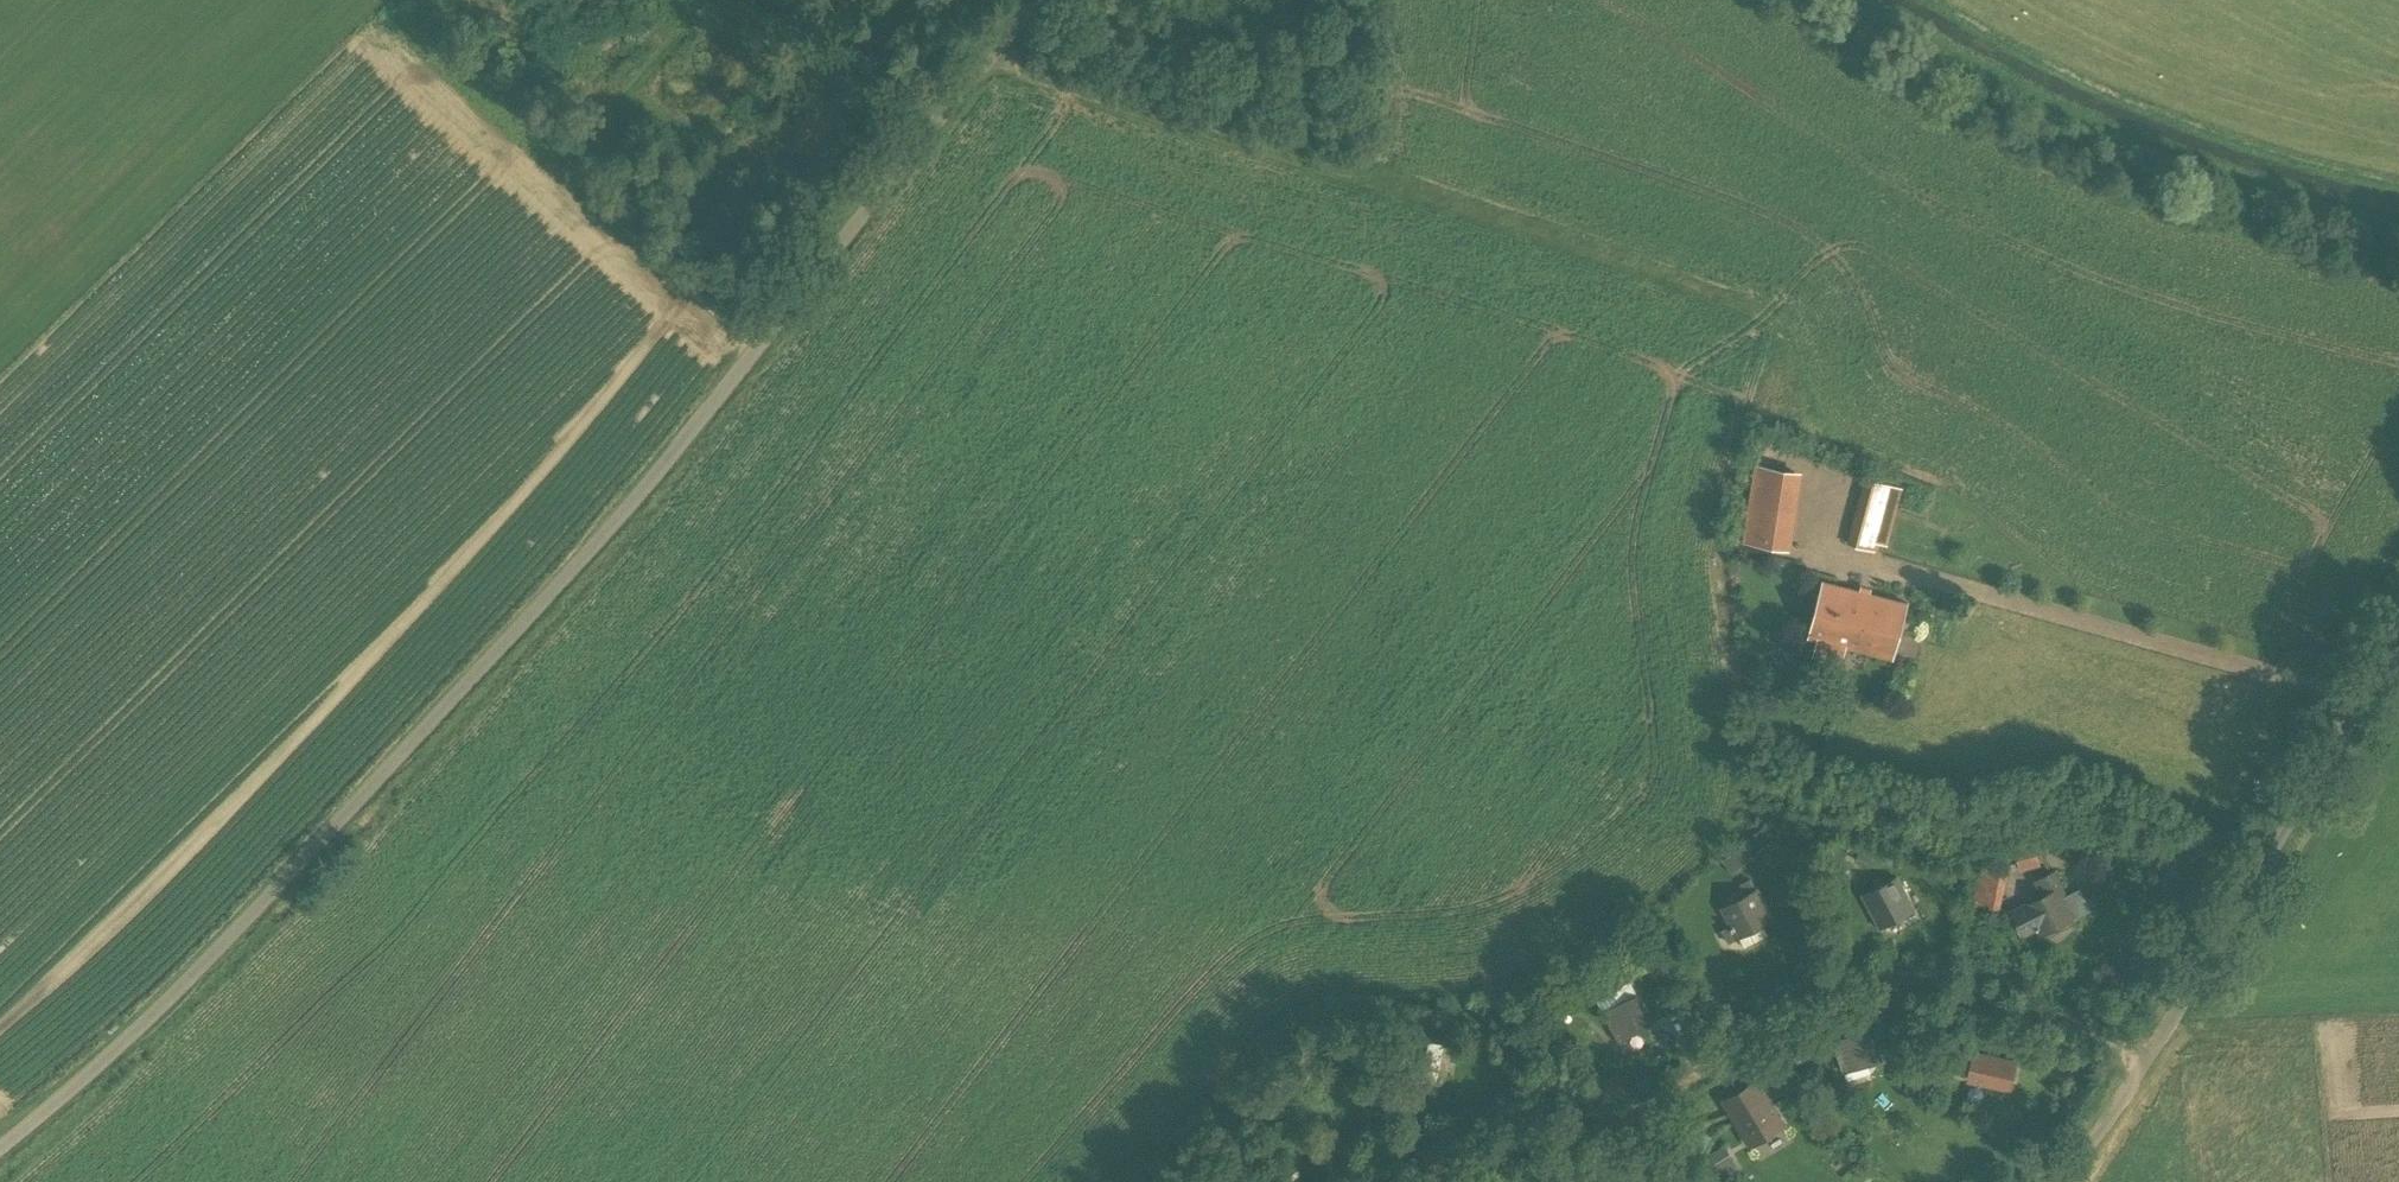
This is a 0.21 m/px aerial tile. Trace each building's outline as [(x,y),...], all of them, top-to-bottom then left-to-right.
[(1755,463),(1743,542),(1789,549),(1801,470),(1755,463)] [(1847,542),(1875,550),(1877,543),(1887,546),(1903,488),(1866,477),(1847,542)] [(1818,638),(1813,656),(1842,664),(1846,646),(1893,658),(1908,602),(1823,580),(1808,636),(1818,638)] [(1982,901),(2008,902),(2009,869),(1982,869),(1982,901)] [(2054,872),(2044,877),(2052,892),(2045,895),(2043,897),(2013,911),(2024,932),(2036,926),(2037,928),(2039,927),(2041,932),(2090,908),(2081,890),(2067,897),(2054,872)] [(1740,884),(1745,893),(1719,906),(1729,926),(1721,930),(1728,943),(1775,919),(1758,886),(1755,888),(1750,879),(1740,884)] [(1901,879),(1864,899),(1879,929),(1916,910),(1901,879)] [(1630,984),(1622,988),(1627,999),(1605,1011),(1622,1043),(1623,1043),(1620,1037),(1641,1026),(1643,1028),(1654,1023),(1638,993),(1636,994),(1630,984)] [(1872,1029),(1835,1041),(1844,1071),(1882,1059),(1872,1029)] [(1968,1079),(2009,1088),(2015,1060),(1973,1052),(1968,1079)] [(1748,1147),(1787,1125),(1759,1077),(1720,1100),(1748,1147)]
